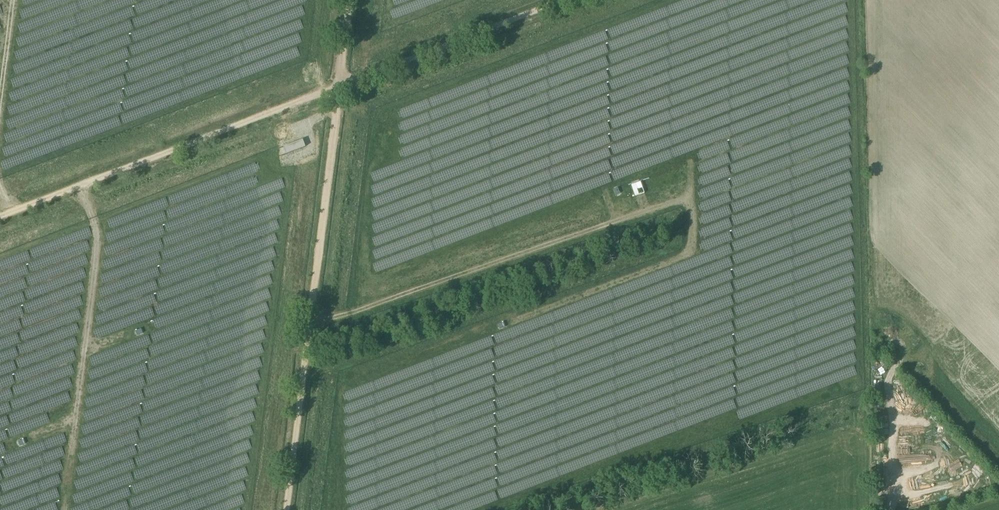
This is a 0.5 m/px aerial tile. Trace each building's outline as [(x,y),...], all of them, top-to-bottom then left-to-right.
[(283,147),(286,154),(306,147),(303,140),(283,147)]
